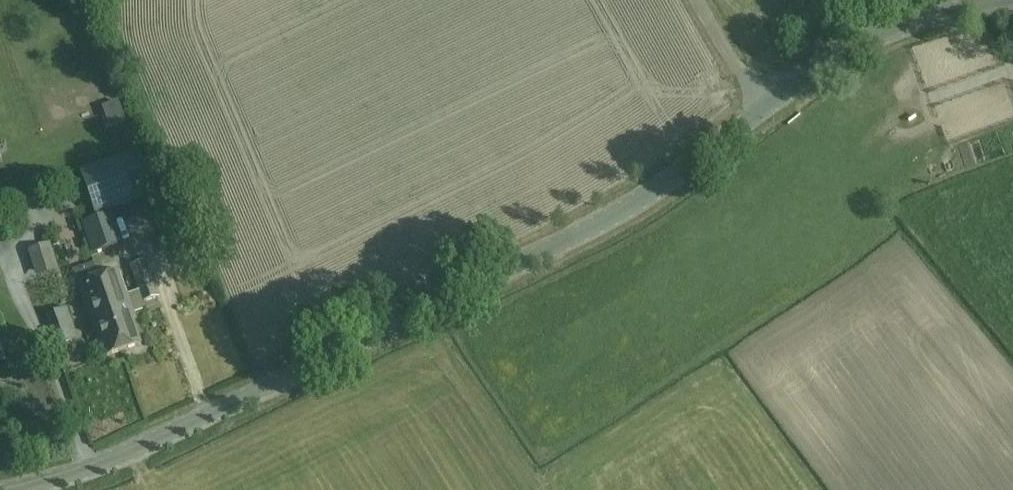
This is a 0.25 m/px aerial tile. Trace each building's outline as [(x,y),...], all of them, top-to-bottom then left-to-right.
[(940,122),(1011,106),(1004,72),(933,88),(940,122)] [(96,214),(155,194),(141,155),(83,175),(96,214)] [(93,255),(116,246),(105,216),(82,224),(93,255)] [(120,270),(98,278),(123,350),(142,344),(133,319),(136,318),(135,314),(146,309),(143,302),(159,296),(147,261),(132,266),(140,290),(128,294),(120,270)] [(93,264),(74,270),(79,285),(95,333),(99,332),(107,356),(123,350),(98,278),(93,264)] [(77,339),(67,308),(47,315),(57,346),(77,339)]
